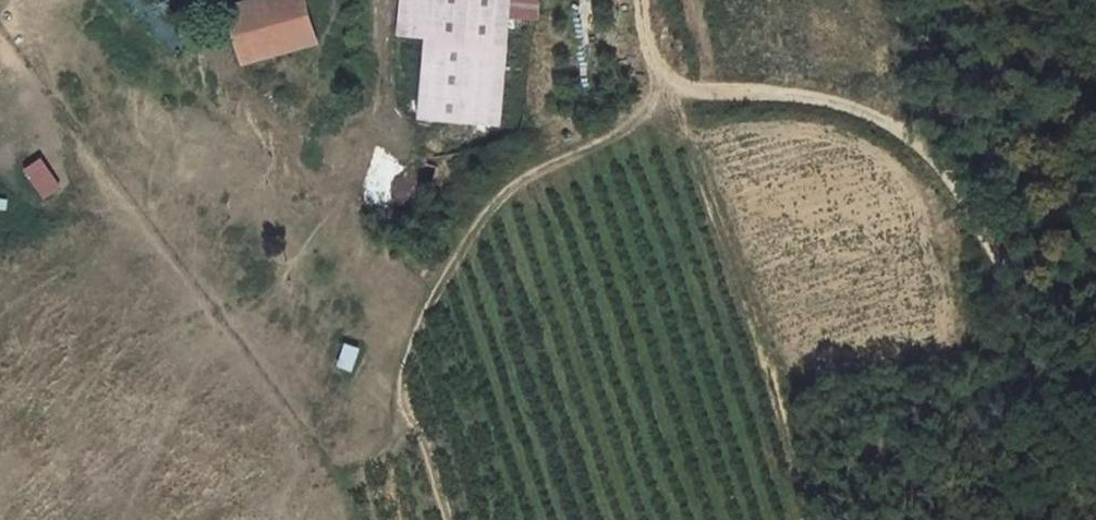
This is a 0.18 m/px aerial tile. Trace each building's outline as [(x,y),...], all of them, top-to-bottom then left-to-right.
[(245,55),(323,33),(314,0),(230,0),(245,55)] [(405,34),(425,36),(421,112),(499,117),(507,7),(507,0),(407,0),(405,34)] [(507,7),(534,9),(535,0),(507,0),(507,7)] [(35,197),(57,192),(47,157),(26,163),(35,197)]
